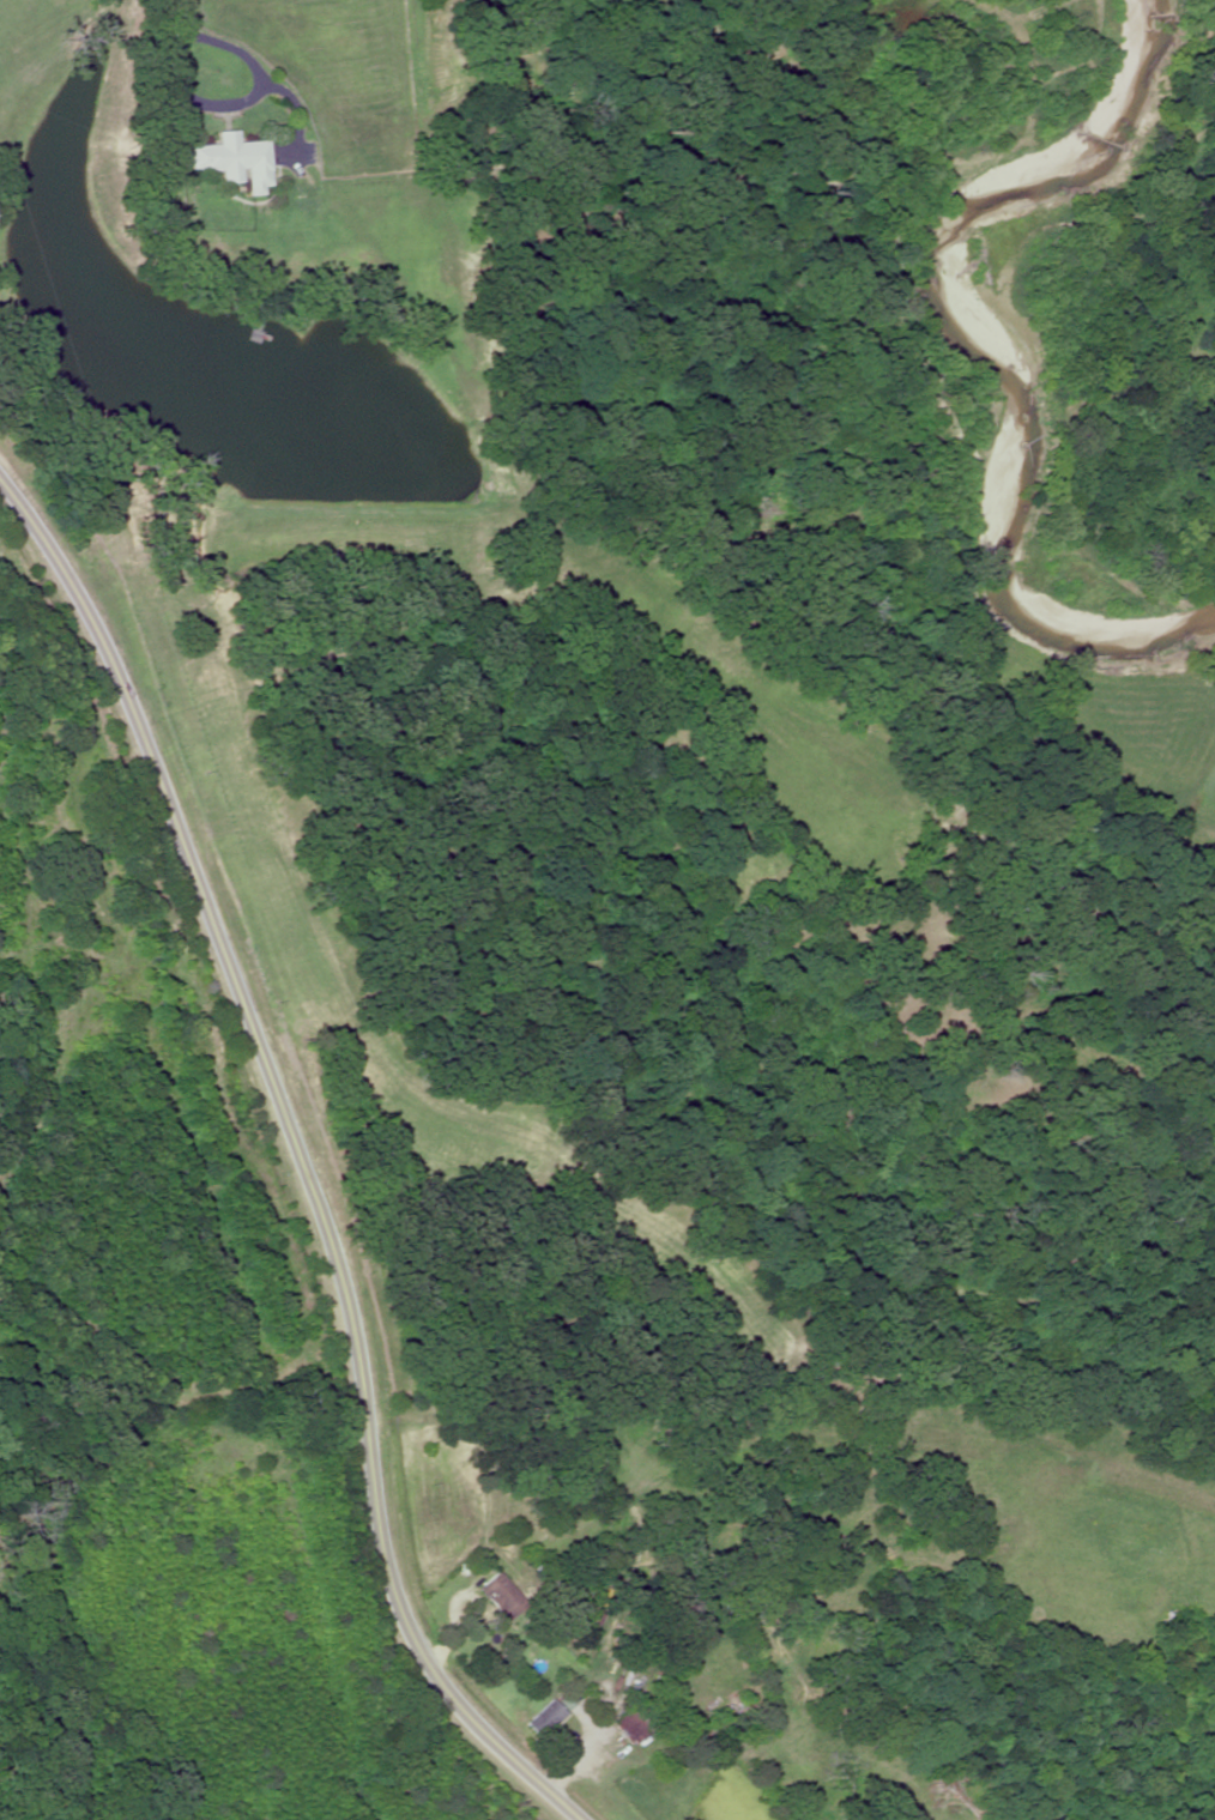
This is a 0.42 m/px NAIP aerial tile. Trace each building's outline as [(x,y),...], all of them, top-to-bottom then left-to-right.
[(264,141),(234,142),(233,130),(213,131),(214,146),(176,148),(177,171),(216,169),(217,184),(241,183),(242,196),(259,196),(259,187),(266,186),(264,141)] [(523,1603),(493,1572),(473,1591),(503,1622),(523,1603)] [(522,1723),(536,1739),(563,1715),(548,1699),(522,1723)] [(628,1745),(647,1730),(630,1706),(610,1721),(628,1745)]
